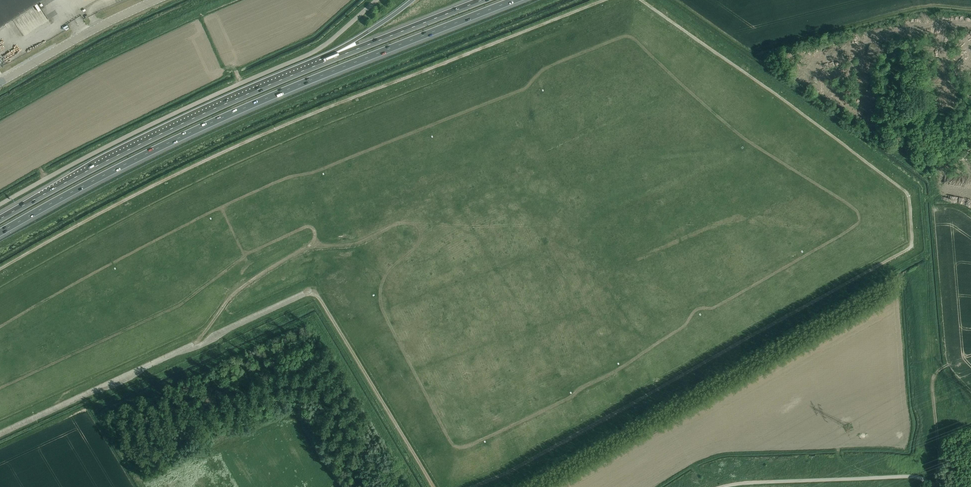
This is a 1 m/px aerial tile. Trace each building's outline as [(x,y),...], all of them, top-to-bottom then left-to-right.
[(42,0),(0,0),(0,27),(42,0)]
